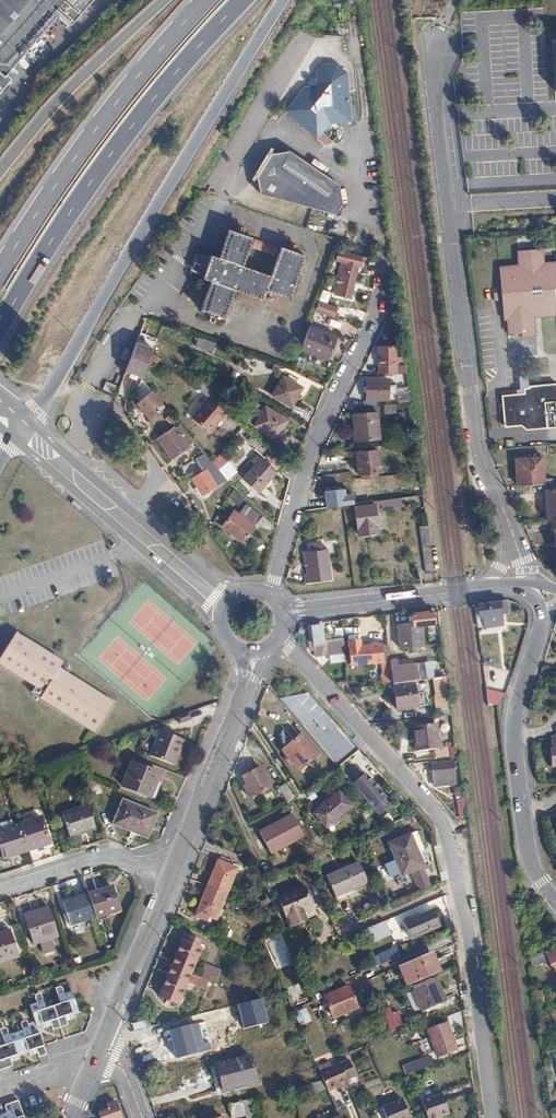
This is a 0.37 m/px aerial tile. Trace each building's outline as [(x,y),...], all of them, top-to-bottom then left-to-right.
[(9,80),(5,76),(60,13),(72,24),(93,0),(0,0),(0,90),(9,80)] [(301,87),(284,110),(316,135),(323,141),(328,139),(336,131),(335,126),(338,125),(337,122),(341,117),(348,116),(343,67),(334,60),(320,62),(313,72),(314,78),(312,79),(308,84),(308,86),(301,87)] [(259,192),(335,213),(342,202),(338,183),(289,150),(270,152),(255,175),(259,192)] [(199,253),(194,269),(195,273),(201,274),(200,276),(209,279),(199,307),(223,315),(232,287),(261,296),(264,287),(288,295),(303,252),(279,243),(269,271),(241,262),(250,234),(227,226),(217,254),(209,251),(209,253),(203,251),(199,253)] [(516,257),(540,255),(540,248),(515,250),(516,257)] [(187,267),(194,269),(199,253),(200,251),(194,249),(187,267)] [(363,257),(339,251),(336,259),(341,260),(337,276),(339,277),(335,293),(349,297),(357,266),(361,266),(363,257)] [(555,261),(541,263),(540,255),(516,257),(517,265),(497,267),(498,279),(501,279),(506,320),(507,334),(518,333),(520,333),(520,336),(534,335),(532,317),(531,306),(539,305),(540,316),(547,315),(555,306),(555,312),(555,262),(555,261)] [(320,300),(316,310),(328,315),(335,317),(339,307),(320,300)] [(531,306),(532,317),(540,316),(539,305),(531,306)] [(555,314),(555,312),(555,306),(547,315),(555,314)] [(306,327),(298,348),(324,358),(333,338),(306,327)] [(210,352),(213,343),(197,338),(194,346),(210,352)] [(378,345),(378,372),(406,372),(405,364),(396,364),(396,345),(378,345)] [(194,385),(207,396),(208,397),(215,389),(201,377),(194,385)] [(140,378),(131,402),(139,405),(147,386),(140,378)] [(293,407),(303,389),(285,378),(275,396),(293,407)] [(366,391),(366,398),(387,398),(387,393),(394,393),(394,382),(387,383),(386,379),(366,378),(366,385),(366,391)] [(397,386),(399,397),(406,396),(405,385),(397,386)] [(208,431),(226,411),(208,397),(207,396),(190,415),(208,431)] [(275,439),(286,420),(255,402),(244,420),(275,439)] [(391,404),(391,402),(383,403),(384,412),(393,411),(393,404),(391,404)] [(550,429),(549,422),(549,415),(548,409),(502,414),(504,434),(550,429)] [(380,440),(377,412),(356,415),(358,443),(380,440)] [(172,456),(193,440),(179,423),(160,437),(172,456)] [(379,471),(377,450),(356,453),(358,474),(379,471)] [(194,457),(202,469),(190,477),(196,486),(194,487),(197,493),(200,491),(202,494),(226,478),(219,470),(203,451),(194,457)] [(275,471),(257,455),(252,462),(255,464),(243,478),(258,491),(275,471)] [(518,485),(543,483),(541,457),(515,459),(518,485)] [(226,478),(227,479),(236,471),(227,462),(219,470),(226,478)] [(329,484),(338,483),(337,475),(328,476),(329,484)] [(546,483),(546,488),(544,488),(547,520),(553,520),(555,520),(555,482),(546,483)] [(330,507),(340,506),(338,483),(329,484),(330,507)] [(238,504),(243,497),(232,491),(228,498),(238,504)] [(382,510),(424,504),(423,496),(381,501),(382,510)] [(242,542),(260,516),(245,505),(238,516),(233,512),(222,527),(242,542)] [(377,531),(375,505),(356,508),(359,533),(377,531)] [(432,571),(426,525),(419,526),(425,572),(432,571)] [(334,578),(331,549),(308,552),(311,572),(307,573),(308,582),(334,578)] [(501,600),(501,598),(478,601),(480,618),(483,617),(485,627),(504,624),(503,613),(510,612),(508,600),(501,600)] [(433,623),(431,611),(411,613),(411,616),(408,616),(408,620),(397,622),(400,649),(424,646),(421,625),(433,623)] [(322,641),(320,625),(310,626),(313,647),(316,646),(315,643),(322,642),(322,641)] [(14,636),(12,640),(56,670),(58,666),(14,636)] [(329,649),(329,651),(343,649),(342,639),(328,640),(329,649)] [(0,657),(0,664),(42,693),(39,697),(37,700),(91,734),(105,711),(52,676),(55,672),(56,670),(12,640),(0,657)] [(316,646),(313,647),(313,651),(329,649),(328,640),(322,641),(322,642),(315,643),(316,646)] [(380,646),(380,645),(365,646),(359,647),(358,640),(346,642),(349,666),(389,661),(387,646),(380,646)] [(442,677),(442,669),(441,661),(424,663),(425,679),(442,677)] [(390,672),(391,683),(425,679),(424,663),(424,662),(389,666),(390,672)] [(0,664),(0,670),(39,697),(42,693),(0,664)] [(108,708),(55,672),(52,676),(105,711),(108,708)] [(383,673),(384,684),(391,683),(390,672),(383,673)] [(447,687),(446,678),(439,679),(440,687),(447,687)] [(402,691),(401,685),(392,686),(395,709),(409,707),(406,691),(402,691)] [(303,687),(284,703),(331,762),(340,755),(335,749),(346,740),(303,687)] [(498,707),(502,693),(487,689),(483,703),(498,707)] [(450,707),(448,691),(441,691),(443,707),(450,707)] [(91,734),(37,700),(35,704),(88,738),(91,734)] [(185,713),(174,717),(176,724),(187,720),(185,713)] [(291,737),(297,731),(287,720),(281,726),(291,737)] [(438,747),(435,723),(413,726),(416,751),(433,749),(435,760),(451,758),(449,745),(438,747)] [(148,755),(170,763),(176,749),(178,750),(183,739),(158,729),(148,755)] [(298,770),(316,754),(299,734),(281,750),(298,770)] [(176,749),(170,763),(173,765),(178,750),(176,749)] [(456,761),(456,758),(451,758),(451,761),(430,764),(432,781),(430,781),(431,783),(433,783),(433,786),(455,783),(452,761),(456,761)] [(153,798),(164,775),(132,761),(122,785),(153,798)] [(269,788),(259,767),(241,776),(245,785),(242,786),(247,798),(269,788)] [(364,771),(351,783),(378,814),(388,805),(383,798),(385,796),(377,787),(372,781),(364,771)] [(278,788),(288,802),(295,799),(284,783),(278,788)] [(351,808),(338,793),(314,814),(327,829),(351,808)] [(455,816),(463,816),(461,800),(461,795),(455,796),(455,798),(453,798),(455,816)] [(148,833),(156,814),(124,800),(114,823),(132,830),(133,828),(148,833)] [(97,828),(90,805),(63,813),(70,835),(97,828)] [(302,837),(292,815),(259,831),(269,853),(302,837)] [(41,817),(19,824),(19,825),(27,850),(49,843),(41,817)] [(19,824),(14,826),(11,819),(0,822),(0,826),(1,830),(0,830),(0,850),(2,857),(27,850),(19,825),(19,824)] [(424,865),(410,832),(388,841),(403,873),(424,865)] [(216,860),(206,885),(225,893),(236,867),(216,860)] [(368,881),(359,861),(327,874),(336,894),(368,881)] [(316,905),(306,884),(280,896),(289,916),(316,905)] [(225,893),(206,885),(196,911),(215,919),(225,893)] [(109,887),(86,895),(93,917),(94,918),(117,910),(109,887)] [(93,917),(86,895),(60,903),(67,925),(93,917)] [(56,937),(46,907),(23,915),(33,944),(56,937)] [(439,925),(432,909),(402,921),(409,938),(439,925)] [(389,934),(383,921),(364,929),(360,931),(365,944),(389,934)] [(17,956),(8,930),(0,933),(0,962),(17,956)] [(268,938),(280,968),(293,963),(281,933),(268,938)] [(180,943),(171,965),(187,971),(190,973),(199,951),(195,949),(196,945),(184,940),(183,944),(180,943)] [(381,964),(400,956),(396,947),(378,955),(381,964)] [(527,958),(531,967),(547,960),(550,967),(552,966),(555,975),(555,949),(546,954),(545,950),(527,958)] [(436,972),(428,952),(401,964),(409,984),(436,972)] [(199,976),(208,980),(213,967),(204,964),(199,976)] [(187,971),(171,965),(159,995),(178,1003),(187,980),(205,988),(208,980),(199,976),(190,973),(187,971)] [(444,1000),(436,981),(413,990),(421,1009),(444,1000)] [(356,1008),(347,986),(323,997),(332,1018),(356,1008)] [(52,1005),(59,1028),(67,1025),(65,1021),(73,1018),(72,1015),(77,1013),(70,992),(63,994),(63,992),(57,994),(59,1002),(52,1005)] [(52,1030),(59,1028),(52,1005),(44,1007),(41,999),(35,1001),(35,1003),(29,1006),(36,1027),(42,1026),(43,1029),(50,1027),(52,1030)] [(400,1023),(396,1012),(391,1014),(389,1007),(382,1010),(389,1027),(400,1023)] [(218,1008),(196,1014),(198,1023),(220,1017),(218,1008)] [(293,1012),(299,1025),(310,1021),(304,1008),(293,1012)] [(455,1049),(446,1023),(427,1030),(436,1056),(455,1049)] [(195,1052),(187,1025),(168,1030),(176,1058),(195,1052)] [(46,1058),(44,1049),(39,1035),(32,1038),(29,1029),(23,1031),(23,1033),(17,1036),(24,1059),(30,1057),(31,1060),(38,1057),(39,1061),(46,1058)] [(17,1036),(9,1038),(8,1036),(1,1039),(4,1047),(0,1048),(0,1058),(5,1072),(13,1069),(12,1066),(19,1063),(18,1061),(24,1059),(17,1036)] [(247,1086),(256,1082),(247,1055),(214,1065),(221,1089),(245,1082),(247,1086)] [(337,1060),(345,1081),(347,1080),(345,1077),(354,1073),(347,1056),(337,1060)] [(411,1072),(430,1065),(426,1057),(408,1063),(411,1072)] [(316,1064),(317,1067),(328,1063),(327,1059),(316,1064)] [(327,1090),(345,1081),(337,1060),(336,1059),(328,1063),(317,1067),(322,1080),(327,1090)] [(315,1093),(327,1090),(322,1080),(312,1083),(315,1093)] [(440,1093),(420,1100),(427,1117),(437,1117),(439,1117),(438,1115),(447,1112),(440,1093)] [(400,1098),(380,1107),(385,1117),(408,1117),(400,1098)] [(244,1115),(245,1115),(250,1117),(253,1117),(249,1099),(241,1101),(244,1115)] [(98,1117),(120,1117),(114,1101),(104,1104),(106,1109),(96,1112),(98,1117)] [(227,1104),(230,1117),(231,1117),(244,1115),(241,1101),(227,1104)] [(21,1102),(13,1105),(14,1111),(8,1114),(8,1116),(2,1117),(26,1117),(21,1102)]
